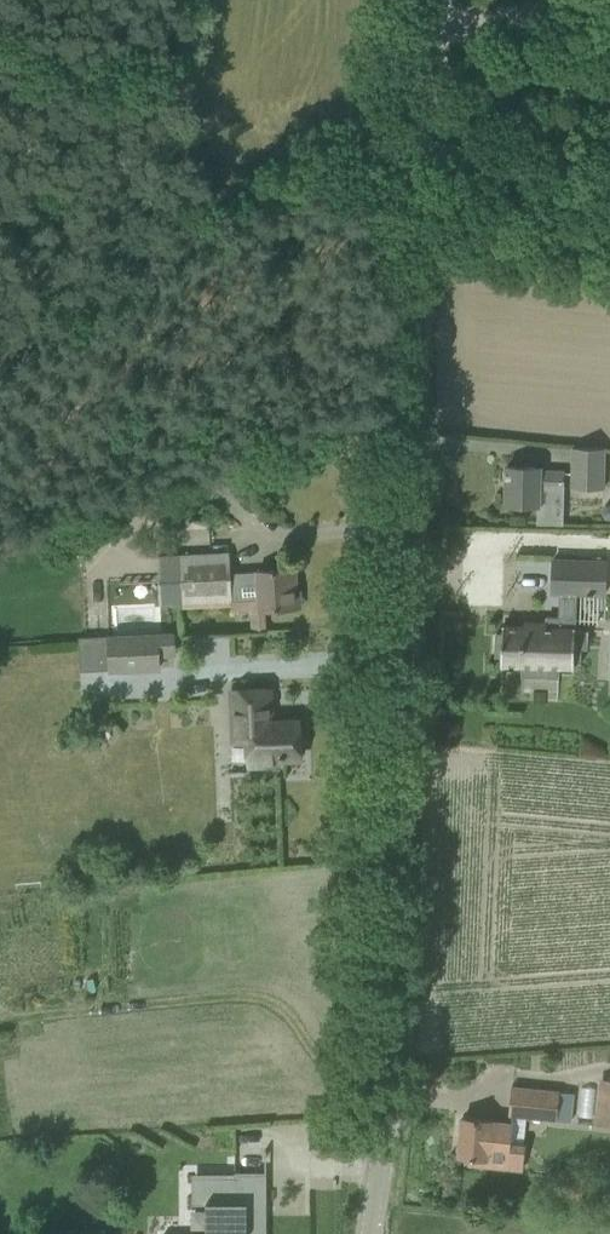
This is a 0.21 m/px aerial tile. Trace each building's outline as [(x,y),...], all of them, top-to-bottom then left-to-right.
[(570,486),(603,488),(605,446),(572,445),(570,486)] [(507,466),(506,504),(541,505),(542,488),(564,488),(564,468),(507,466)] [(179,555),(179,577),(159,578),(160,603),(179,602),(179,606),(231,605),(231,610),(294,607),(292,569),(230,572),(230,552),(179,555)] [(502,634),(497,633),(496,655),(502,655),(501,675),(574,677),(574,663),(581,663),(581,661),(580,661),(580,647),(586,647),(587,632),(589,632),(589,630),(575,629),(576,620),(603,621),(604,594),(605,594),(606,561),(605,561),(555,559),(553,559),(520,558),(518,627),(504,627),(504,625),(503,625),(502,634)] [(173,633),(108,636),(110,670),(159,668),(158,652),(174,651),(173,633)] [(277,759),(301,758),(299,720),(272,721),(270,689),(231,690),(232,741),(246,741),(247,766),(277,765),(277,759)] [(98,977),(83,979),(85,994),(93,993),(99,985),(98,977)] [(593,1123),(602,1124),(609,1125),(609,1078),(606,1078),(598,1077),(593,1123)] [(459,1122),(458,1130),(461,1134),(459,1156),(469,1157),(468,1164),(472,1165),(486,1166),(522,1170),(524,1143),(527,1116),(571,1121),(574,1090),(559,1089),(512,1084),(509,1115),(511,1115),(510,1123),(487,1120),(463,1118),(462,1120),(459,1122)] [(234,1172),(234,1173),(235,1177),(192,1177),(192,1204),(214,1204),(214,1233),(267,1233),(266,1172),(239,1172),(234,1172)]
